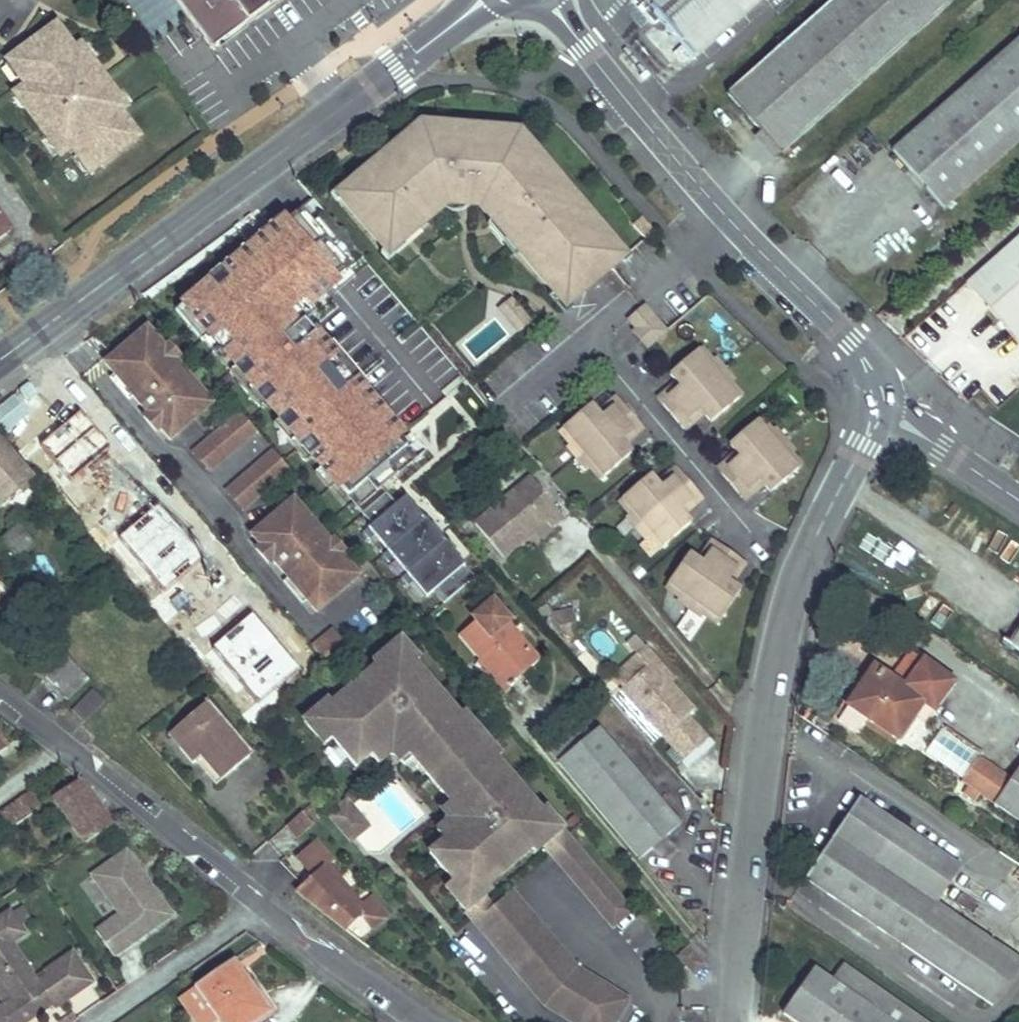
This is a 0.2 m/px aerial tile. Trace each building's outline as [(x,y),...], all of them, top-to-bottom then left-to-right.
[(191,21),(212,48),(275,0),(176,0),(191,21)] [(764,0),(643,0),(657,15),(696,60),(764,0)] [(956,0),(834,0),(730,93),(784,153),(956,0)] [(71,148),(78,157),(82,154),(94,170),(138,138),(120,113),(122,111),(115,101),(118,98),(109,86),(107,88),(94,71),(96,69),(87,57),(84,59),(76,49),(74,51),(56,26),(12,58),(24,75),(20,78),(26,87),(22,90),(29,100),(22,105),(31,117),(33,116),(46,133),(44,134),(53,146),(60,141),(67,151),(71,148)] [(1018,142),(1018,41),(894,151),(945,207),(1018,142)] [(87,57),(80,47),(76,49),(84,59),(87,57)] [(20,78),(24,75),(12,58),(8,62),(20,78)] [(22,90),(15,95),(22,105),(29,100),(22,90)] [(122,111),(125,108),(118,98),(115,101),(122,111)] [(541,150),(517,120),(504,120),(504,125),(514,125),(537,153),(541,150)] [(504,125),(465,124),(421,124),(415,124),(388,146),(370,162),(350,179),(335,191),(338,195),(382,247),(383,248),(396,237),(399,240),(440,205),(441,205),(436,199),(443,193),(448,199),(457,191),(466,183),(472,190),(469,193),(470,194),(487,215),(488,216),(491,213),(510,235),(507,238),(507,239),(547,286),(560,301),(564,297),(615,254),(620,250),(607,236),(582,205),(555,173),(537,153),(514,125),(504,125)] [(53,146),(60,156),(67,151),(60,141),(53,146)] [(370,162),(388,146),(385,143),(366,158),(370,162)] [(90,173),(94,170),(82,154),(78,157),(90,173)] [(586,202),(559,170),(555,173),(582,205),(586,202)] [(335,199),(338,195),(335,191),(350,179),(346,175),(328,191),(335,199)] [(472,190),(466,183),(457,191),(448,199),(443,193),(436,199),(441,205),(440,205),(442,207),(444,208),(449,208),(451,207),(460,203),(470,194),(469,193),(472,190)] [(325,212),(314,199),(303,209),(313,222),(325,212)] [(325,212),(313,222),(303,209),(284,224),(253,250),(211,286),(200,295),(198,292),(175,311),(201,342),(202,341),(210,334),(236,366),(237,367),(269,405),(280,419),(312,457),(321,468),(335,485),(356,510),(416,461),(385,424),(368,404),(359,393),(322,349),(301,323),(295,327),(285,314),(301,302),(304,307),(307,305),(328,288),(349,271),(364,258),(325,212)] [(510,235),(491,213),(488,216),(487,215),(483,218),(504,242),(507,239),(507,238),(510,235)] [(0,215),(0,236),(10,229),(0,215)] [(647,238),(655,230),(643,216),(634,223),(647,238)] [(257,235),(263,242),(284,224),(278,218),(257,235)] [(627,251),(611,232),(607,236),(620,250),(615,254),(619,258),(627,251)] [(399,240),(396,237),(383,248),(382,247),(378,250),(385,259),(402,244),(399,240)] [(1018,244),(1018,238),(999,256),(1002,259),(1018,244)] [(211,286),(253,250),(248,243),(205,279),(211,286)] [(1002,259),(999,256),(968,284),(974,291),(980,285),(1002,309),(997,315),(1018,340),(1018,244),(1002,259)] [(349,271),(328,288),(335,296),(355,278),(349,271)] [(1002,309),(980,285),(974,291),(997,315),(1002,309)] [(560,301),(547,286),(544,289),(559,308),(567,301),(564,297),(560,301)] [(525,316),(505,292),(494,302),(514,325),(525,316)] [(285,314),(295,327),(314,313),(307,305),(304,307),(301,302),(285,314)] [(669,329),(648,304),(632,318),(640,327),(637,329),(650,345),(669,329)] [(147,328),(105,364),(114,375),(132,396),(148,415),(160,428),(169,440),(212,404),(147,328)] [(210,334),(202,341),(228,372),(236,366),(210,334)] [(322,349),(359,393),(367,387),(330,342),(322,349)] [(169,345),(165,349),(175,361),(180,357),(169,345)] [(674,412),(721,373),(711,361),(715,358),(704,345),(673,372),(680,380),(683,384),(663,400),(674,412)] [(711,361),(721,373),(728,367),(718,356),(715,358),(711,361)] [(237,367),(229,373),(261,411),(269,405),(237,367)] [(728,367),(721,373),(730,384),(734,381),(737,378),(728,367)] [(730,384),(721,373),(674,412),(684,425),(703,408),(707,412),(713,420),(745,394),(734,381),(730,384)] [(110,379),(128,400),(132,396),(114,375),(110,379)] [(683,384),(680,380),(660,396),(663,400),(683,384)] [(1010,391),(1003,383),(994,391),(1001,399),(1010,391)] [(599,410),(603,414),(622,398),(619,394),(599,410)] [(368,404),(385,424),(393,418),(376,397),(368,404)] [(632,410),(622,398),(603,414),(599,410),(593,402),(561,429),(572,441),(575,438),(585,450),(632,410)] [(707,412),(703,408),(684,425),(687,429),(707,412)] [(643,423),(632,410),(585,450),(595,461),(591,464),(602,477),(633,451),(626,443),(623,439),(643,423)] [(210,473),(258,432),(256,430),(241,412),(193,453),(210,473)] [(155,432),(160,428),(148,415),(144,419),(155,432)] [(774,429),(764,416),(732,442),(739,451),(742,454),(723,471),(733,483),(780,443),(770,432),(774,429)] [(280,419),(273,425),(305,464),(312,457),(280,419)] [(623,439),(626,443),(646,426),(643,423),(623,439)] [(770,432),(780,443),(787,437),(777,426),(774,429),(770,432)] [(145,480),(102,431),(60,466),(75,482),(79,478),(80,477),(109,510),(145,480)] [(787,437),(780,443),(790,455),(794,451),(797,449),(787,437)] [(578,455),(585,450),(575,438),(572,441),(569,444),(578,455)] [(0,440),(0,502),(31,476),(0,440)] [(804,464),(794,451),(790,455),(780,443),(733,483),(743,495),(763,479),(766,483),(773,491),(804,464)] [(290,471),(273,450),(225,491),(242,512),(290,471)] [(595,461),(585,450),(578,455),(588,467),(591,464),(595,461)] [(742,454),(739,451),(719,467),(723,471),(742,454)] [(658,481),(662,485),(681,468),(678,465),(658,481)] [(321,468),(313,474),(328,491),(335,485),(321,468)] [(681,468),(662,485),(658,481),(652,473),(620,499),(631,512),(635,509),(644,520),(691,481),(681,468)] [(550,525),(563,515),(531,476),(475,522),(503,556),(546,520),(550,525)] [(109,510),(80,477),(79,478),(75,482),(103,516),(109,510)] [(766,483),(763,479),(743,495),(747,499),(766,483)] [(702,493),(691,481),(644,520),(654,532),(650,535),(661,548),(692,521),(685,513),(682,509),(702,493)] [(682,509),(685,513),(705,497),(702,493),(682,509)] [(371,527),(362,534),(368,541),(373,537),(386,553),(381,557),(387,564),(392,560),(405,576),(400,580),(406,587),(411,583),(425,599),(434,590),(444,602),(475,576),(453,551),(454,550),(446,541),(445,542),(443,540),(429,525),(404,498),(395,507),(385,495),(361,515),(371,527)] [(251,535),(315,612),(358,576),(340,555),(329,542),(293,500),(251,535)] [(637,526),(644,520),(635,509),(631,512),(628,514),(637,526)] [(654,532),(644,520),(637,526),(647,538),(650,535),(654,532)] [(429,525),(443,540),(445,538),(432,523),(429,525)] [(34,547),(17,527),(1,540),(18,560),(34,547)] [(699,558),(703,561),(718,540),(713,537),(699,558)] [(329,542),(340,555),(344,551),(334,538),(329,542)] [(731,550),(718,540),(703,561),(699,558),(690,552),(666,586),(680,595),(683,591),(695,600),(731,550)] [(272,560),(260,547),(256,551),(267,564),(272,560)] [(733,582),(729,579),(744,559),(731,550),(695,600),(707,608),(704,612),(718,622),(742,588),(733,582)] [(744,559),(729,579),(733,582),(748,562),(744,559)] [(288,579),(283,583),(301,604),(306,600),(288,579)] [(434,590),(430,594),(440,606),(444,602),(434,590)] [(690,607),(695,600),(683,591),(680,595),(678,598),(690,607)] [(707,608),(695,600),(690,607),(702,616),(704,612),(707,608)] [(537,661),(517,636),(514,638),(503,624),(507,621),(492,602),(473,618),(476,622),(460,634),(481,659),(478,661),(493,680),(494,679),(498,676),(507,686),(537,661)] [(573,609),(552,613),(554,625),(575,620),(573,609)] [(329,668),(350,650),(333,630),(312,648),(329,668)] [(414,665),(421,659),(403,638),(377,661),(379,664),(382,668),(402,651),(414,665)] [(648,669),(622,691),(684,762),(709,741),(688,718),(695,712),(671,684),(654,665),(658,661),(647,648),(637,656),(648,669)] [(382,668),(379,664),(345,693),(348,697),(337,705),(320,720),(334,737),(358,765),(372,753),(385,742),(394,743),(396,730),(403,731),(408,739),(402,744),(413,758),(448,799),(460,813),(466,808),(472,816),(471,822),(458,820),(457,829),(443,840),(429,852),(462,892),(466,896),(459,902),(470,916),(489,900),(485,895),(478,887),(485,881),(495,873),(498,877),(529,851),(533,848),(529,844),(538,837),(544,845),(553,855),(572,839),(556,820),(549,826),(538,813),(532,806),(536,803),(497,757),(494,760),(476,739),(459,719),(463,716),(424,670),(421,673),(414,665),(402,651),(382,668)] [(905,689),(925,661),(913,653),(893,681),(905,689)] [(648,669),(637,656),(611,679),(622,691),(648,669)] [(66,700),(89,680),(70,659),(47,678),(66,700)] [(675,681),(658,661),(654,665),(671,684),(675,681)] [(893,681),(880,672),(867,692),(861,688),(860,688),(848,707),(849,708),(840,721),(861,735),(866,727),(870,721),(900,741),(916,718),(925,704),(935,711),(956,681),(925,661),(905,689),(893,681)] [(880,672),(874,667),(860,688),(861,688),(867,692),(880,672)] [(507,686),(498,676),(494,679),(493,680),(502,691),(507,686)] [(84,723),(105,702),(92,690),(71,711),(84,723)] [(320,720),(337,705),(332,698),(307,719),(327,742),(334,737),(320,720)] [(253,754),(208,701),(207,702),(203,705),(248,758),(253,754)] [(935,711),(925,704),(916,718),(926,725),(935,711)] [(248,758),(203,705),(169,735),(192,763),(195,761),(216,785),(248,758)] [(476,739),(483,734),(466,713),(463,716),(459,719),(476,739)] [(679,826),(599,729),(591,735),(578,719),(545,746),(639,859),(679,826)] [(896,747),(900,741),(870,721),(866,727),(896,747)] [(408,739),(403,731),(396,730),(394,743),(385,742),(372,753),(379,762),(389,754),(396,756),(404,766),(413,758),(402,744),(408,739)] [(497,757),(500,754),(483,734),(476,739),(494,760),(497,757)] [(991,765),(981,758),(965,781),(972,786),(975,788),(991,765)] [(991,765),(975,788),(972,786),(966,794),(977,801),(982,793),(1018,819),(1018,773),(1015,779),(1014,781),(991,765)] [(111,827),(79,779),(54,796),(85,843),(111,827)] [(27,809),(35,803),(29,795),(21,800),(19,797),(0,810),(0,815),(10,830),(31,816),(27,809)] [(460,813),(448,799),(439,807),(447,817),(445,823),(436,831),(443,840),(457,829),(458,820),(471,822),(472,816),(466,808),(460,813)] [(962,867),(861,799),(836,837),(936,903),(937,904),(962,867)] [(370,826),(348,800),(329,816),(350,842),(370,826)] [(961,821),(967,811),(958,805),(951,814),(961,821)] [(556,820),(545,807),(538,813),(549,826),(556,820)] [(296,837),(311,825),(302,813),(286,826),(296,837)] [(544,845),(538,837),(529,844),(533,848),(529,851),(532,855),(544,845)] [(553,855),(612,925),(631,909),(572,839),(553,855)] [(351,908),(356,903),(316,868),(320,863),(301,847),(284,867),(302,884),(312,873),(351,908)] [(155,883),(131,848),(125,852),(149,887),(155,883)] [(125,852),(96,872),(123,912),(99,928),(117,954),(176,914),(155,883),(149,887),(125,852)] [(302,884),(294,892),(346,931),(358,916),(369,926),(384,910),(364,893),(356,903),(351,908),(312,873),(302,884)] [(485,895),(492,889),(485,881),(478,887),(485,895)] [(466,896),(462,892),(455,898),(459,902),(466,896)] [(489,900),(470,916),(544,1005),(574,1021),(613,1021),(626,1000),(575,970),(509,892),(493,905),(489,900)] [(937,904),(936,903),(906,946),(994,1005),(1018,969),(1018,959),(937,904)] [(13,939),(28,930),(14,908),(0,916),(0,973),(13,995),(4,1001),(0,1003),(0,1021),(18,1021),(50,1003),(53,1007),(92,984),(74,954),(46,970),(49,974),(38,981),(13,939)] [(232,961),(195,986),(218,1019),(220,1021),(255,1021),(268,1013),(232,961)] [(844,966),(832,982),(890,1021),(924,1021),(844,966)] [(832,982),(816,971),(784,1015),(795,1021),(890,1021),(832,982)] [(0,973),(0,994),(4,1001),(13,995),(0,973)] [(218,1019),(195,986),(179,997),(196,1021),(215,1021),(218,1019)]
